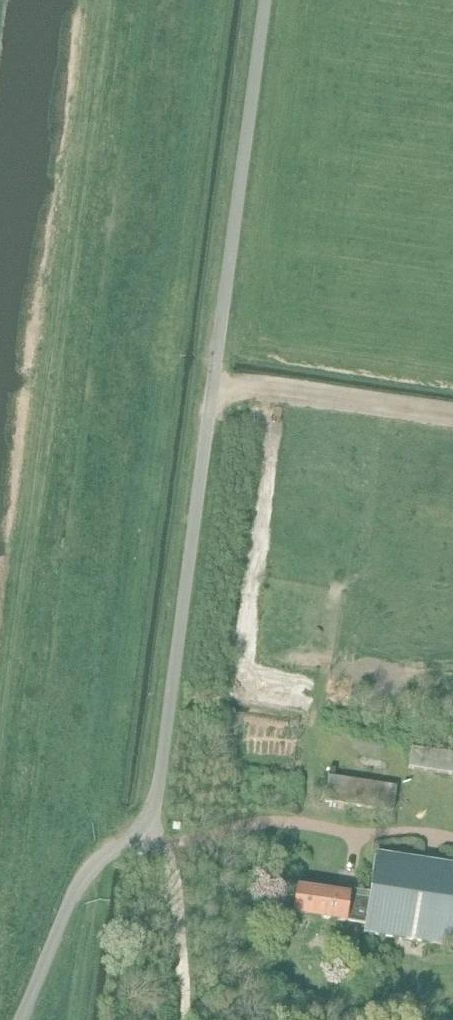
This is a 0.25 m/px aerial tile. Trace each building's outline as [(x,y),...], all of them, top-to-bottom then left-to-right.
[(409,770),(452,776),(452,755),(412,749),(409,770)] [(328,777),(324,803),(392,814),(397,788),(328,777)] [(367,915),(424,923),(421,945),(452,950),(452,867),(376,855),(369,902),(367,915)] [(367,915),(369,902),(298,891),(294,917),(365,928),(367,915)] [(424,923),(367,915),(364,936),(421,945),(424,923)]
